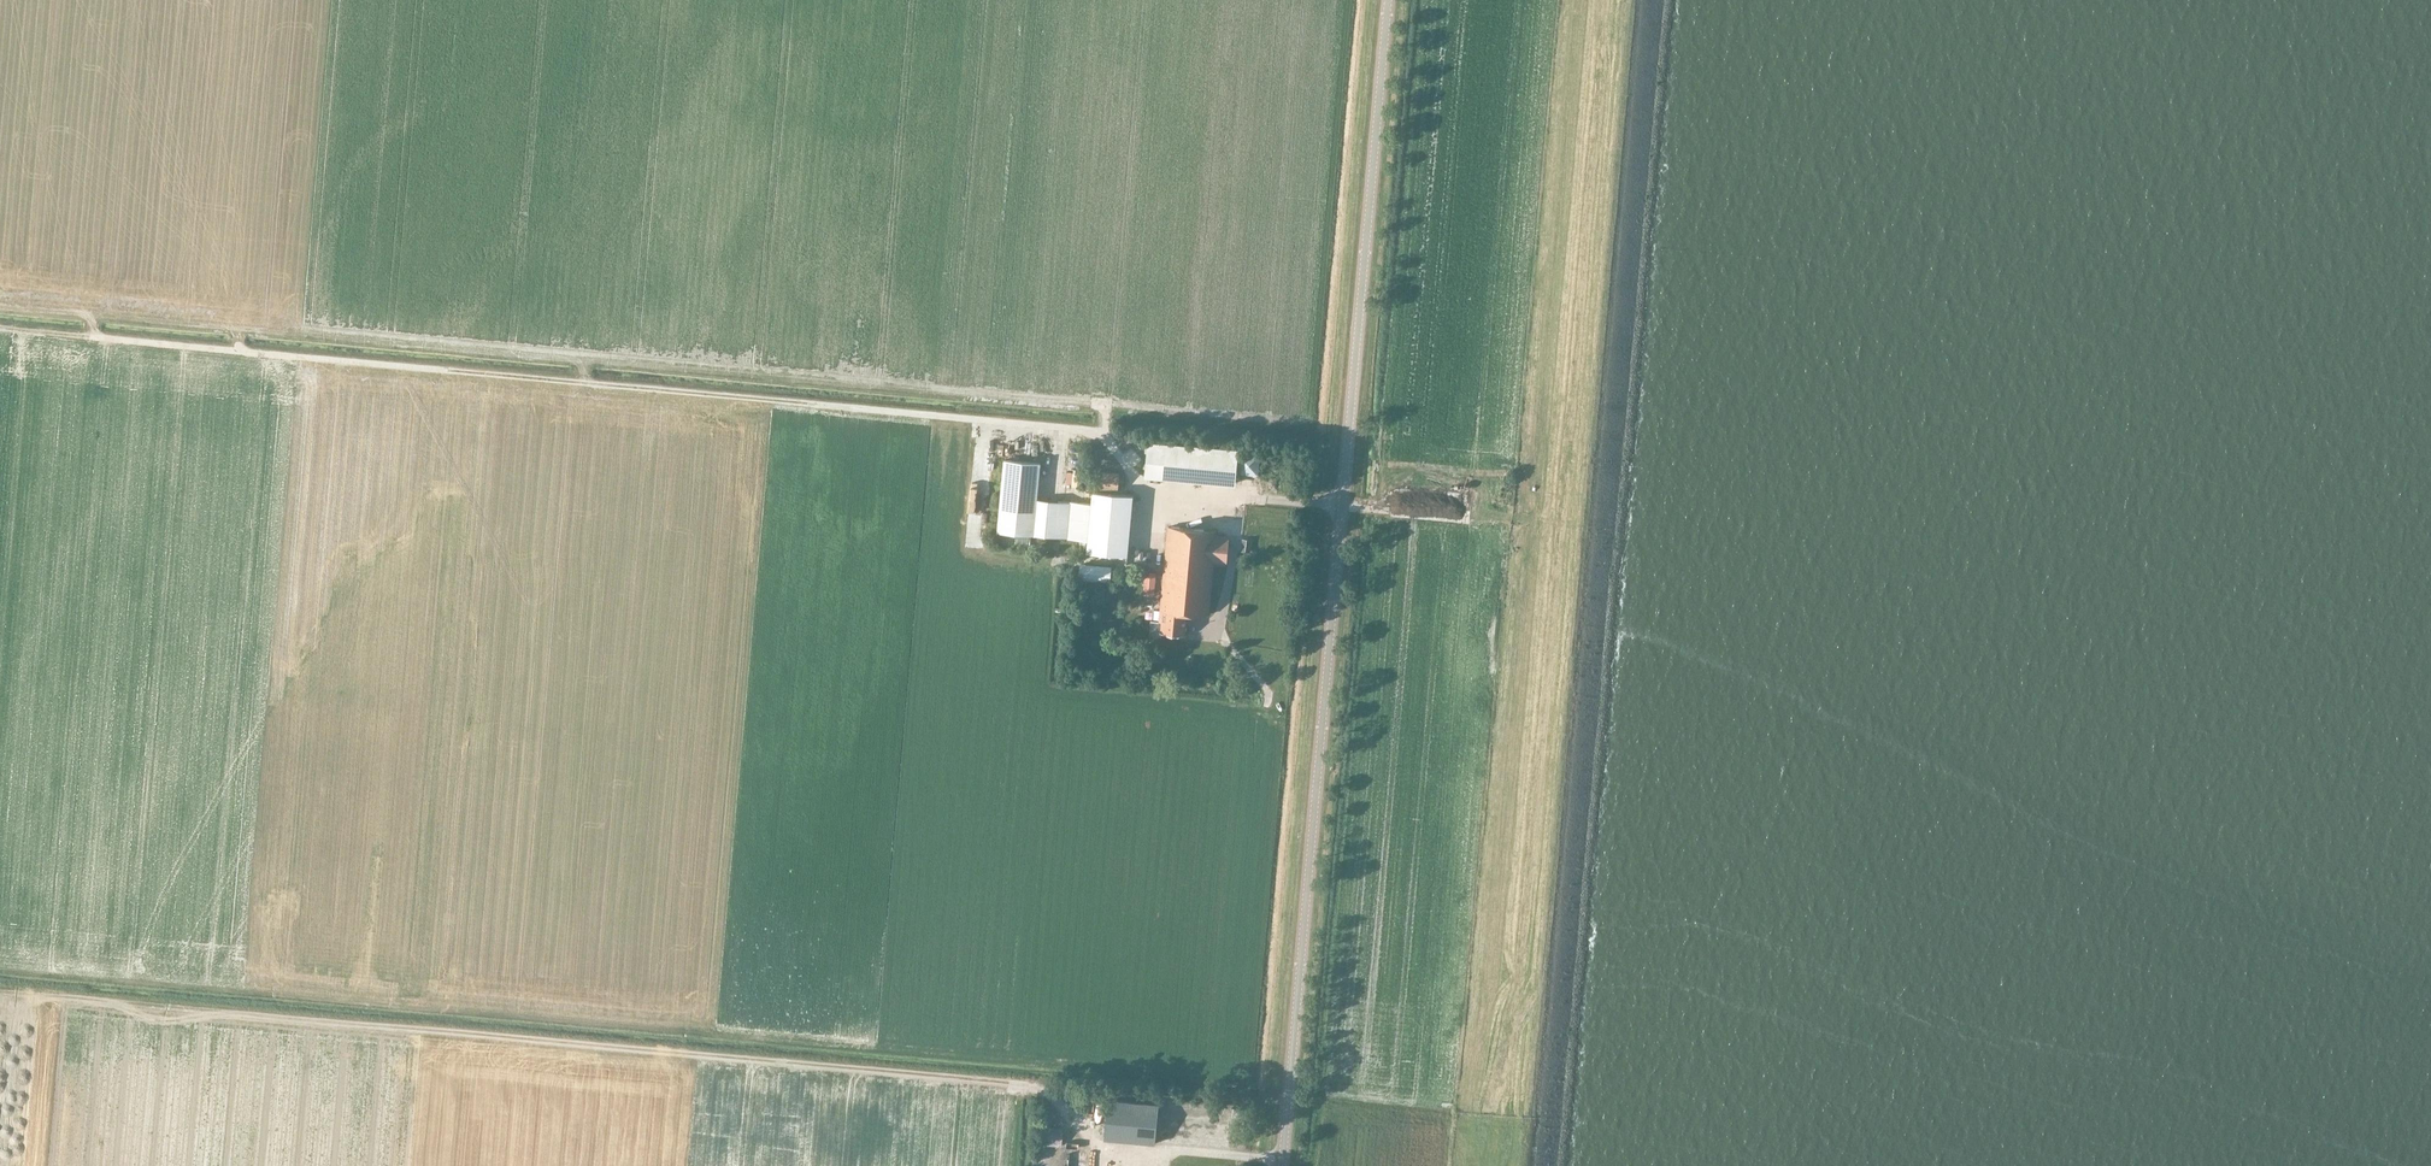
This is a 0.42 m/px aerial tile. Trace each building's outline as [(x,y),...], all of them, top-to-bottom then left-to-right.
[(1145,476),(1235,484),(1238,452),(1147,444),(1145,476)] [(1033,534),(1066,537),(1069,502),(1036,499),(1040,463),(1004,460),(997,532),(1033,535),(1033,534)] [(1098,489),(1117,490),(1119,473),(1100,472),(1098,489)] [(1069,502),(1066,537),(1066,538),(1087,540),(1086,551),(1128,555),(1133,495),(1092,491),(1091,502),(1069,500),(1069,502)] [(1227,564),(1229,537),(1216,537),(1217,532),(1167,528),(1158,615),(1162,615),(1161,633),(1184,635),(1187,613),(1209,614),(1214,562),(1227,564)] [(1242,539),(1241,551),(1249,552),(1250,540),(1242,539)] [(1080,564),(1079,579),(1109,582),(1110,566),(1080,564)] [(1143,595),(1154,596),(1156,573),(1144,572),(1143,595)] [(1104,1140),(1155,1144),(1159,1103),(1106,1100),(1104,1140)] [(1231,1116),(1239,1117),(1240,1107),(1232,1107),(1231,1116)] [(1043,1143),(1063,1144),(1063,1128),(1045,1126),(1043,1143)]
